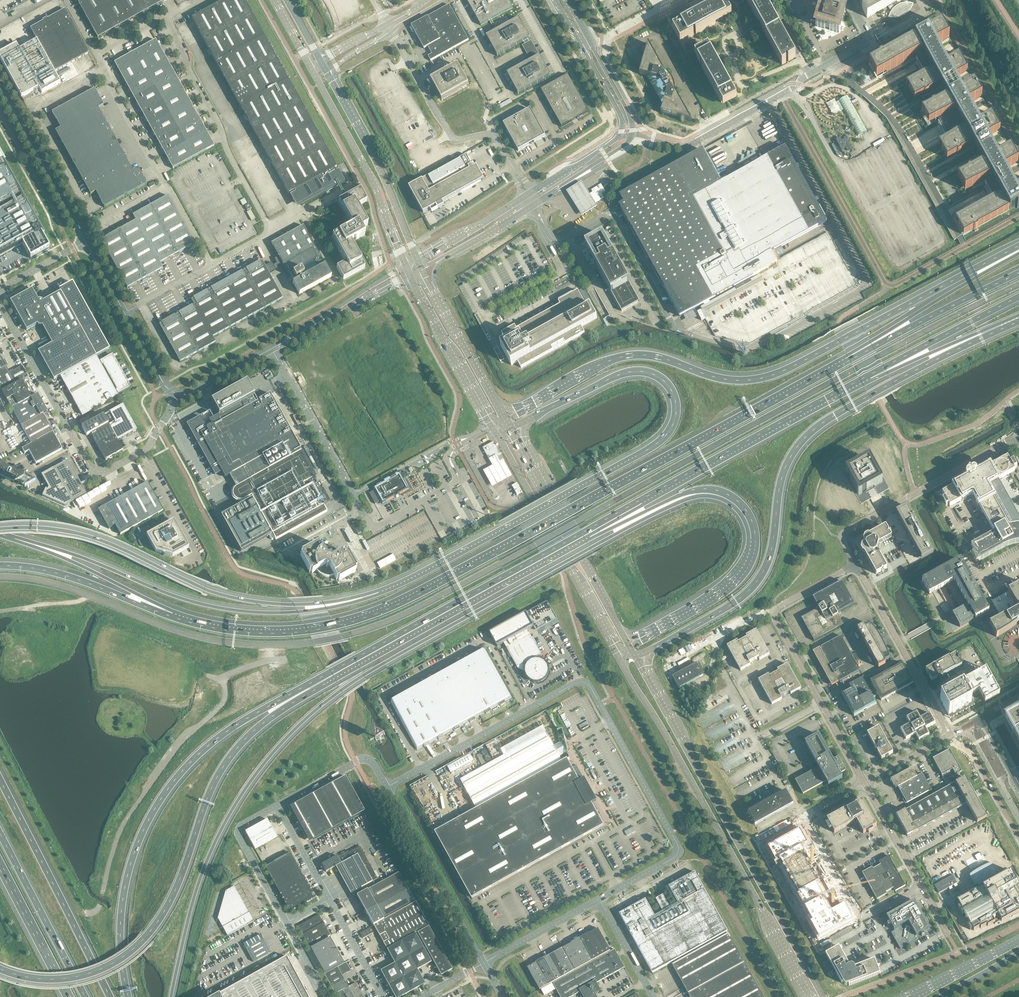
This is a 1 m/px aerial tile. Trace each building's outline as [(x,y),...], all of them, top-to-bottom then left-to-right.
[(166,0),(76,0),(98,38),(166,0)] [(300,101),(288,80),(289,80),(288,79),(276,58),(276,57),(264,36),(264,35),(263,35),(252,15),(252,14),(252,13),(251,14),(244,0),(225,0),(215,5),(192,18),(192,19),(197,27),(199,32),(204,40),(203,40),(204,41),(209,49),(211,54),(216,62),(215,62),(216,63),(240,106),(239,106),(240,107),(245,115),(247,119),(252,127),(252,128),(252,129),(253,129),(257,137),(259,141),(264,149),(264,150),(264,151),(265,150),(269,158),(272,163),(276,171),(276,173),(277,172),(281,180),(284,185),(289,194),(292,192),(295,198),(292,200),(294,202),(293,203),(291,204),(291,205),(291,206),(293,209),(294,210),(296,208),(298,211),(299,211),(301,210),(333,192),(333,191),(331,187),(332,186),(333,185),(332,185),(332,184),(331,184),(330,185),(327,181),(327,180),(317,185),(317,184),(316,183),(314,180),(336,168),(336,167),(324,146),(325,146),(324,145),(312,124),(313,124),(312,123),(300,102),(301,102),(300,101)] [(509,0),(467,0),(481,25),(481,26),(513,8),(509,0)] [(772,14),(764,0),(746,0),(747,1),(758,21),(759,20),(760,20),(760,21),(760,22),(760,23),(760,24),(761,24),(762,24),(762,25),(764,29),(762,30),(777,57),(781,63),(782,65),(786,63),(785,61),(786,60),(787,60),(788,62),(796,58),(779,27),(776,23),(775,20),(772,14)] [(866,1),(859,5),(860,4),(862,8),(862,9),(867,18),(875,13),(887,6),(891,4),(892,5),(891,5),(891,6),(891,7),(892,7),(893,7),(893,6),(895,8),(894,9),(893,9),(893,10),(892,11),(891,12),(890,13),(890,15),(889,16),(889,17),(890,18),(891,18),(893,18),(894,18),(896,18),(897,18),(898,18),(900,17),(901,17),(902,16),(903,16),(904,15),(905,15),(906,14),(907,13),(908,12),(909,11),(910,10),(910,9),(911,8),(912,7),(912,6),(912,5),(913,4),(911,4),(909,3),(908,3),(907,3),(906,3),(905,3),(903,4),(902,4),(900,4),(899,5),(897,1),(899,0),(867,0),(866,1)] [(431,61),(423,66),(458,129),(484,114),(484,113),(566,67),(564,64),(567,63),(555,41),(552,42),(529,1),(468,35),(470,39),(469,40),(431,61)] [(702,1),(691,6),(692,9),(703,3),(702,1)] [(725,1),(721,3),(727,13),(723,15),(724,17),(731,13),(725,1)] [(719,20),(719,19),(724,17),(723,15),(727,13),(721,3),(709,9),(676,28),(683,41),(690,38),(694,36),(693,34),(694,34),(695,33),(696,34),(716,24),(715,22),(716,21),(717,21),(718,21),(719,21),(719,20)] [(843,19),(845,10),(836,7),(836,8),(831,7),(832,6),(822,3),(820,11),(819,12),(821,13),(820,14),(819,14),(819,13),(818,13),(818,14),(817,14),(817,15),(818,15),(819,15),(820,16),(819,17),(818,17),(818,18),(816,24),(815,26),(825,29),(825,28),(830,29),(829,30),(839,33),(842,23),(840,23),(841,21),(841,20),(841,19),(843,19)] [(469,40),(449,5),(411,26),(424,49),(428,47),(432,55),(428,57),(431,61),(469,40)] [(89,53),(70,19),(65,10),(65,9),(47,19),(47,18),(42,20),(43,21),(30,29),(37,40),(54,72),(89,53)] [(760,21),(760,20),(753,24),(756,29),(762,25),(762,24),(761,24),(760,24),(760,23),(760,22),(760,21)] [(968,72),(967,71),(967,70),(967,69),(966,69),(966,68),(960,58),(959,55),(958,53),(956,51),(955,49),(955,48),(953,45),(953,44),(950,39),(949,38),(942,24),(941,24),(928,31),(929,32),(925,33),(924,32),(924,31),(920,33),(921,35),(922,35),(918,37),(915,39),(909,42),(900,48),(899,48),(895,50),(886,55),(884,56),(883,57),(882,56),(880,57),(879,57),(879,58),(879,59),(887,72),(885,73),(882,75),(879,76),(877,77),(876,78),(872,80),(869,82),(865,84),(860,87),(861,88),(860,90),(858,92),(864,97),(887,118),(896,135),(903,148),(905,151),(908,156),(909,158),(936,208),(937,210),(940,214),(942,218),(954,240),(958,238),(962,236),(963,235),(967,233),(970,231),(973,230),(974,229),(974,230),(975,230),(977,229),(977,228),(978,228),(977,227),(994,218),(1001,214),(1009,210),(1010,209),(1015,206),(1016,206),(1017,208),(1018,208),(1018,207),(1018,164),(1018,163),(1018,162),(1017,161),(1017,160),(1017,159),(1016,159),(1010,148),(1008,144),(1007,142),(1005,139),(1004,138),(1000,129),(993,117),(992,116),(991,114),(991,113),(990,113),(987,107),(986,104),(985,103),(984,101),(983,99),(982,96),(980,94),(980,93),(979,92),(975,84),(974,83),(974,82),(971,78),(970,76),(969,74),(968,72)] [(680,43),(683,41),(676,28),(673,30),(680,43)] [(37,40),(19,50),(16,45),(0,53),(0,58),(22,97),(29,93),(32,91),(39,87),(42,93),(60,83),(60,82),(54,72),(37,40)] [(214,146),(191,104),(156,40),(114,63),(173,169),(214,146)] [(669,89),(671,82),(665,80),(666,76),(648,44),(646,52),(645,52),(645,51),(644,51),(644,52),(643,52),(643,53),(643,54),(644,54),(645,54),(645,55),(639,75),(647,77),(663,106),(661,113),(681,119),(681,120),(680,121),(681,121),(681,122),(682,122),(683,122),(683,121),(684,120),(683,120),(684,120),(691,122),(674,90),(669,89)] [(695,54),(696,57),(707,52),(709,55),(710,55),(712,58),(713,60),(714,60),(715,60),(715,61),(715,62),(714,62),(715,63),(715,64),(717,63),(708,47),(702,50),(695,54)] [(728,83),(717,63),(715,64),(715,63),(714,62),(715,62),(715,61),(715,60),(714,60),(713,60),(712,58),(710,55),(709,55),(707,52),(696,57),(703,69),(721,103),(725,100),(726,100),(727,100),(735,95),(729,85),(727,86),(727,85),(726,84),(728,83)] [(719,55),(712,58),(713,60),(714,60),(715,60),(715,61),(715,62),(714,62),(715,63),(715,64),(722,60),(719,55)] [(885,73),(887,72),(879,59),(869,64),(869,65),(870,66),(872,69),(873,72),(874,74),(875,75),(876,76),(876,78),(879,76),(882,75),(885,73)] [(855,90),(858,92),(860,90),(861,88),(860,87),(865,84),(869,82),(872,80),(876,78),(877,77),(870,64),(869,64),(859,70),(856,72),(853,73),(847,77),(844,75),(842,76),(840,78),(848,85),(855,90)] [(571,74),(534,95),(558,139),(592,120),(594,116),(571,74)] [(914,100),(921,96),(912,81),(906,84),(914,100)] [(103,105),(97,95),(98,94),(96,90),(95,90),(94,89),(73,101),(82,116),(98,108),(103,105)] [(32,97),(34,96),(32,91),(29,93),(30,93),(22,98),(24,101),(32,97)] [(737,98),(735,95),(727,100),(726,100),(725,100),(721,103),(723,106),(733,100),(737,98)] [(839,112),(843,110),(846,116),(857,136),(867,131),(849,97),(848,96),(838,101),(842,108),(838,110),(839,112)] [(502,105),(500,105),(501,107),(513,102),(511,99),(501,103),(502,105)] [(82,116),(73,101),(52,112),(53,114),(52,114),(54,118),(55,118),(61,128),(82,116)] [(64,147),(107,123),(106,122),(104,118),(98,108),(82,116),(61,128),(56,131),(64,147)] [(545,136),(536,120),(531,110),(530,110),(530,109),(530,110),(504,124),(503,124),(503,125),(518,151),(519,151),(529,145),(529,144),(530,143),(530,144),(531,144),(532,144),(532,143),(533,142),(532,142),(533,141),(534,142),(545,137),(545,136)] [(73,163),(115,139),(110,129),(108,125),(107,125),(107,123),(64,147),(73,163)] [(841,140),(837,142),(837,143),(839,146),(842,153),(847,150),(851,148),(845,137),(842,139),(841,140)] [(873,144),(874,146),(885,140),(884,138),(873,144)] [(82,179),(124,155),(123,154),(124,154),(121,150),(115,139),(73,163),(82,179)] [(703,151),(704,153),(719,179),(721,183),(725,181),(729,179),(741,172),(739,169),(723,139),(709,147),(703,150),(703,151)] [(769,268),(778,263),(777,261),(772,253),(774,251),(776,250),(821,225),(823,224),(826,222),(824,218),(824,217),(820,211),(815,202),(814,201),(812,196),(808,189),(803,180),(802,177),(799,173),(798,171),(797,169),(796,168),(792,161),(792,160),(787,151),(785,147),(721,183),(719,179),(704,153),(703,151),(703,150),(697,153),(656,176),(619,196),(620,196),(624,204),(619,206),(620,208),(622,211),(653,268),(654,270),(655,271),(680,317),(683,315),(684,315),(694,309),(695,309),(702,305),(704,304),(707,302),(735,287),(750,279),(759,274),(767,269),(769,268)] [(748,151),(747,158),(744,159),(744,155),(742,155),(741,161),(737,163),(740,168),(739,169),(741,172),(744,171),(744,170),(741,164),(757,155),(755,153),(755,149),(753,148),(752,155),(750,156),(750,152),(748,151)] [(744,170),(766,157),(763,152),(757,155),(741,164),(744,170)] [(90,195),(96,192),(117,180),(133,171),(127,160),(125,156),(124,155),(82,179),(90,195)] [(443,202),(477,183),(484,179),(480,172),(477,174),(467,155),(413,184),(409,187),(423,213),(436,206),(438,209),(444,205),(443,202)] [(1,161),(0,162),(0,208),(12,202),(15,200),(21,197),(2,163),(1,161)] [(146,182),(144,178),(138,168),(133,171),(117,180),(126,196),(147,184),(146,182)] [(965,191),(971,187),(964,174),(957,178),(965,191)] [(126,196),(117,180),(96,192),(101,202),(103,206),(104,207),(126,196)] [(597,206),(586,188),(583,184),(582,181),(566,192),(567,194),(570,198),(574,204),(578,210),(582,216),(597,206)] [(601,194),(601,193),(605,191),(603,187),(601,184),(592,190),(591,190),(593,192),(589,195),(594,203),(604,197),(603,197),(601,194)] [(365,235),(362,229),(363,229),(362,228),(368,225),(357,206),(367,201),(360,189),(338,201),(348,217),(349,218),(346,220),(345,222),(343,221),(342,223),(342,225),(344,225),(343,227),(345,230),(332,237),(346,262),(336,268),(343,280),(365,268),(350,242),(359,238),(365,235)] [(192,239),(168,196),(151,205),(150,205),(177,254),(184,250),(194,244),(192,239)] [(0,212),(0,257),(22,244),(23,245),(24,246),(24,248),(30,259),(49,248),(46,242),(42,234),(41,234),(22,200),(16,203),(15,200),(12,202),(14,204),(0,212)] [(177,254),(150,205),(150,206),(133,215),(133,216),(135,221),(159,263),(170,257),(177,254)] [(159,263),(135,221),(119,230),(118,229),(118,230),(145,278),(152,274),(151,274),(162,268),(159,263)] [(298,270),(320,257),(303,226),(271,243),(271,244),(278,257),(274,259),(277,264),(272,266),(266,269),(269,273),(275,270),(283,266),(288,275),(290,277),(288,279),(289,281),(289,282),(292,281),(293,283),(295,287),(299,294),(331,277),(325,265),(302,277),(301,276),(304,274),(301,269),(300,269),(298,270)] [(145,278),(118,230),(117,230),(118,230),(101,240),(124,283),(127,288),(138,282),(145,278)] [(735,287),(707,302),(704,304),(702,305),(695,309),(701,321),(705,319),(706,321),(708,324),(715,336),(749,345),(797,318),(804,314),(857,285),(854,280),(861,277),(855,267),(849,270),(849,271),(833,242),(828,233),(794,251),(781,259),(776,250),(774,251),(772,253),(778,263),(769,268),(767,269),(759,274),(750,279),(752,282),(737,290),(736,288),(735,287)] [(613,254),(612,255),(604,239),(588,248),(591,253),(591,254),(591,255),(590,255),(590,256),(591,257),(592,257),(592,258),(593,257),(594,258),(597,264),(596,264),(597,266),(611,292),(628,281),(613,254)] [(266,269),(262,261),(260,262),(259,262),(246,269),(246,270),(244,271),(265,309),(266,308),(265,308),(282,298),(269,273),(266,269)] [(265,309),(244,271),(242,272),(242,271),(226,280),(227,281),(247,318),(248,318),(264,308),(264,309),(265,309)] [(750,279),(735,287),(736,288),(737,290),(752,282),(750,279)] [(247,318),(227,281),(226,280),(211,289),(209,290),(230,328),(230,327),(236,324),(247,318),(247,319),(247,318)] [(640,301),(628,281),(611,292),(622,311),(640,301)] [(96,356),(109,349),(73,282),(59,290),(60,292),(43,302),(42,300),(39,299),(38,300),(32,289),(10,301),(26,330),(37,324),(38,325),(41,326),(42,326),(52,344),(38,352),(54,380),(60,376),(96,356)] [(230,328),(209,290),(207,291),(193,298),(194,299),(191,300),(194,305),(212,337),(229,328),(230,328)] [(520,335),(524,341),(568,317),(586,307),(578,291),(565,298),(566,301),(562,304),(560,305),(517,329),(516,329),(510,332),(508,329),(502,333),(507,342),(520,335)] [(212,337),(194,305),(193,306),(192,306),(179,313),(179,314),(177,315),(197,352),(215,342),(212,337)] [(590,305),(586,307),(591,315),(573,326),(568,317),(524,341),(531,354),(581,327),(597,318),(590,305)] [(586,307),(568,317),(573,326),(591,315),(586,307)] [(694,309),(684,315),(687,322),(698,316),(694,309)] [(489,334),(477,314),(475,315),(486,336),(489,334)] [(197,352),(177,315),(175,316),(175,315),(161,323),(159,325),(180,362),(197,352)] [(585,333),(581,327),(531,354),(518,362),(521,368),(585,333)] [(518,362),(531,354),(524,341),(520,335),(507,342),(501,346),(508,360),(511,365),(518,362)] [(498,348),(494,350),(500,362),(504,359),(498,348)] [(4,363),(0,355),(0,388),(2,391),(22,380),(28,377),(22,366),(10,373),(4,363)] [(129,386),(112,356),(101,362),(103,364),(101,365),(100,362),(96,356),(60,376),(68,390),(85,380),(89,389),(72,398),(82,415),(118,395),(115,391),(117,390),(118,392),(129,386)] [(31,397),(29,394),(29,393),(27,389),(26,389),(26,388),(27,387),(26,385),(25,386),(24,385),(22,380),(2,391),(12,409),(32,397),(31,397)] [(238,486),(301,451),(299,448),(300,448),(270,394),(257,401),(257,400),(247,381),(211,401),(219,414),(213,417),(209,411),(186,424),(214,475),(221,471),(225,478),(231,474),(238,486)] [(53,431),(43,414),(47,412),(38,394),(32,398),(32,397),(12,409),(23,428),(31,444),(53,431)] [(137,430),(123,404),(104,415),(108,424),(118,441),(137,430)] [(118,441),(108,424),(104,415),(82,427),(87,436),(91,433),(105,460),(123,450),(118,441)] [(62,449),(60,444),(53,431),(31,444),(22,449),(24,454),(29,451),(36,464),(62,449)] [(500,453),(494,442),(483,448),(489,460),(490,460),(498,456),(501,454),(501,453),(500,453)] [(313,444),(309,447),(323,472),(327,470),(313,444)] [(316,476),(302,451),(301,451),(238,486),(236,487),(235,488),(234,489),(233,490),(233,491),(233,492),(232,493),(232,494),(233,496),(233,497),(234,498),(235,499),(236,500),(237,500),(239,501),(241,501),(243,501),(245,500),(247,498),(249,501),(221,516),(240,551),(269,535),(270,539),(271,539),(272,539),(273,539),(273,538),(273,537),(272,535),(273,535),(276,540),(327,512),(324,507),(323,506),(330,502),(319,482),(317,483),(314,478),(316,477),(316,476)] [(883,492),(889,489),(870,454),(842,469),(861,504),(867,501),(869,500),(871,499),(875,496),(879,494),(880,494),(881,493),(883,492)] [(490,460),(493,465),(483,471),(490,486),(513,474),(505,459),(501,461),(498,456),(490,460)] [(1004,507),(1001,502),(997,505),(993,499),(995,498),(989,487),(998,482),(997,480),(999,479),(1009,474),(1015,471),(1014,469),(1017,467),(1013,460),(1010,462),(1007,457),(991,466),(990,464),(976,472),(975,472),(975,471),(973,471),(972,471),(971,472),(971,471),(970,471),(969,471),(968,471),(968,472),(968,473),(966,474),(966,475),(965,476),(966,477),(965,477),(966,478),(951,486),(952,487),(942,493),(945,498),(942,499),(945,506),(949,504),(950,506),(960,501),(961,502),(972,496),(978,507),(980,506),(987,519),(994,532),(971,545),(974,551),(971,553),(976,562),(1003,547),(1005,546),(1007,545),(1010,544),(1012,543),(1013,543),(1015,543),(1017,542),(1018,542),(1018,525),(1016,525),(1012,526),(1009,526),(1000,510),(1004,507)] [(87,494),(73,468),(68,460),(41,474),(48,487),(48,489),(45,488),(44,491),(42,496),(65,506),(87,494)] [(23,470),(21,471),(18,466),(17,466),(15,467),(14,465),(12,465),(11,467),(0,462),(0,475),(13,482),(25,475),(25,474),(23,470)] [(413,490),(407,479),(405,480),(401,472),(398,474),(397,473),(382,481),(372,487),(374,491),(369,494),(374,505),(380,502),(381,505),(402,494),(402,496),(413,490)] [(163,511),(148,483),(147,482),(100,509),(102,513),(101,514),(109,529),(115,525),(120,535),(163,511)] [(522,492),(517,484),(517,483),(512,486),(512,487),(512,486),(517,495),(522,493),(522,492)] [(933,553),(907,506),(896,513),(904,529),(904,530),(906,534),(907,534),(921,559),(933,553)] [(361,533),(355,522),(355,521),(352,523),(358,535),(361,533)] [(189,547),(179,530),(177,526),(174,528),(170,526),(168,523),(146,535),(155,551),(162,553),(162,554),(162,555),(163,555),(164,556),(164,555),(165,555),(165,554),(172,556),(189,547)] [(878,552),(881,543),(891,537),(892,536),(890,533),(888,533),(889,532),(886,526),(885,526),(869,535),(868,535),(864,536),(864,538),(864,539),(866,543),(865,544),(861,547),(861,548),(876,574),(877,574),(882,572),(882,570),(883,571),(887,569),(887,568),(878,552)] [(356,569),(350,558),(347,553),(345,554),(344,552),(340,555),(339,554),(338,553),(337,552),(336,551),(336,550),(334,550),(333,549),(332,549),(331,548),(330,548),(329,548),(328,548),(327,548),(326,549),(325,549),(324,549),(323,550),(320,545),(318,546),(317,544),(306,551),(305,548),(300,551),(301,553),(301,554),(302,555),(300,556),(309,573),(311,572),(312,573),(317,571),(317,572),(318,573),(319,574),(320,575),(321,575),(322,576),(323,577),(324,577),(325,577),(326,577),(327,577),(328,577),(329,577),(331,577),(333,576),(334,576),(336,580),(338,579),(339,581),(355,572),(354,570),(356,569)] [(989,611),(961,560),(922,581),(929,595),(955,581),(960,590),(957,591),(961,597),(963,596),(969,607),(967,608),(966,607),(952,614),(960,627),(973,620),(972,618),(975,617),(975,619),(989,611)] [(837,614),(855,604),(842,581),(813,598),(819,609),(801,618),(814,641),(843,625),(837,614)] [(1008,591),(1011,596),(1014,602),(1018,608),(1018,607),(1018,585),(1008,591)] [(1018,608),(989,624),(996,637),(1002,634),(1005,632),(1007,631),(1009,630),(1012,628),(1014,626),(1017,624),(1017,622),(1018,621),(1018,607),(1018,608)] [(541,622),(534,626),(532,622),(531,622),(526,613),(490,633),(498,647),(502,644),(507,653),(509,652),(517,667),(515,668),(525,686),(530,680),(534,682),(538,682),(543,681),(546,678),(548,674),(549,669),(548,669),(549,668),(548,665),(548,666),(547,665),(544,661),(555,647),(541,622)] [(883,643),(883,642),(882,641),(882,640),(881,639),(880,638),(880,637),(879,636),(878,635),(878,634),(877,633),(876,632),(875,631),(875,630),(874,629),(873,628),(872,627),(872,626),(871,625),(865,628),(864,625),(857,629),(878,668),(885,664),(884,661),(889,658),(889,657),(889,656),(888,655),(888,654),(887,652),(887,651),(886,650),(886,649),(885,648),(885,647),(884,646),(884,644),(883,643)] [(770,654),(756,630),(746,636),(747,637),(738,642),(737,641),(727,646),(740,670),(751,665),(750,663),(758,658),(759,660),(770,654)] [(860,670),(843,639),(841,636),(821,647),(822,648),(821,649),(821,648),(820,649),(820,648),(813,651),(826,675),(826,676),(832,686),(838,682),(837,679),(839,678),(840,681),(860,670)] [(512,698),(486,650),(454,667),(480,715),(486,712),(486,714),(489,712),(492,711),(491,709),(500,705),(500,706),(503,704),(506,703),(505,702),(512,698)] [(943,675),(962,665),(959,660),(960,660),(961,660),(961,659),(961,658),(960,657),(959,658),(958,658),(956,654),(937,664),(932,667),(926,670),(932,682),(938,678),(939,679),(940,679),(941,679),(942,679),(943,678),(943,677),(943,676),(943,675)] [(679,689),(703,675),(697,663),(672,676),(679,689)] [(913,683),(909,676),(908,677),(907,675),(908,675),(908,674),(908,673),(907,672),(906,672),(905,671),(906,670),(902,663),(870,681),(875,690),(876,689),(877,691),(876,692),(881,701),(913,683)] [(801,688),(787,664),(777,670),(778,672),(769,676),(769,675),(758,680),(772,705),(782,699),(781,697),(790,692),(791,694),(801,688)] [(480,715),(454,667),(423,685),(449,733),(454,730),(455,731),(458,730),(460,728),(460,727),(470,721),(471,722),(474,721),(476,719),(475,718),(480,715)] [(959,690),(940,700),(949,716),(971,704),(967,697),(980,690),(986,701),(998,694),(986,671),(964,683),(964,682),(957,685),(959,690)] [(873,697),(870,693),(872,692),(864,676),(849,684),(852,688),(842,694),(847,704),(848,703),(850,706),(849,706),(854,716),(876,704),(874,699),(873,699),(873,697)] [(449,733),(423,685),(391,702),(417,750),(424,746),(425,748),(427,746),(430,745),(430,743),(438,739),(439,740),(442,738),(445,737),(444,736),(449,733)] [(1004,723),(1018,751),(1018,710),(1002,719),(1003,722),(1004,723)] [(926,728),(935,723),(930,713),(920,718),(917,712),(906,717),(910,724),(900,729),(906,739),(915,734),(919,740),(929,735),(927,732),(926,728)] [(588,721),(579,726),(581,730),(590,725),(588,721)] [(604,825),(591,803),(596,801),(589,790),(583,778),(579,781),(571,767),(567,760),(567,759),(562,762),(561,761),(562,760),(560,756),(567,753),(561,742),(554,746),(543,726),(501,749),(504,755),(494,761),(460,779),(476,808),(476,807),(477,808),(464,816),(435,832),(472,898),(474,897),(604,825)] [(888,745),(886,741),(879,727),(874,730),(873,728),(871,729),(872,731),(867,733),(875,747),(875,748),(874,748),(874,749),(876,751),(877,751),(881,759),(886,757),(887,758),(889,757),(888,755),(893,753),(889,745),(888,745)] [(846,770),(838,756),(838,757),(832,760),(819,735),(805,742),(805,743),(819,767),(796,780),(795,780),(803,794),(803,793),(826,781),(828,783),(841,776),(840,773),(846,770)] [(962,772),(950,749),(938,756),(933,758),(936,764),(942,775),(945,781),(962,772)] [(931,790),(922,774),(917,777),(912,768),(890,780),(893,785),(892,785),(893,787),(894,786),(896,789),(898,787),(907,803),(931,790)] [(364,811),(345,776),(290,807),(302,829),(304,829),(306,833),(305,834),(309,842),(364,811)] [(426,777),(411,785),(423,807),(438,799),(426,777)] [(986,817),(964,777),(955,783),(967,803),(977,822),(986,817)] [(967,803),(955,783),(947,787),(958,808),(967,803)] [(958,808),(947,787),(938,792),(950,813),(958,808)] [(755,825),(793,804),(786,791),(748,812),(755,825)] [(950,813),(938,792),(930,797),(941,818),(950,813)] [(941,818),(930,797),(921,801),(933,822),(941,818)] [(877,826),(862,800),(854,804),(853,803),(847,807),(848,808),(827,819),(829,824),(827,825),(830,829),(832,828),(834,833),(853,822),(855,825),(858,823),(863,833),(868,831),(869,833),(873,830),(872,828),(877,826)] [(933,822),(921,801),(913,806),(924,827),(933,822)] [(924,827),(913,806),(904,811),(916,832),(924,827)] [(916,832),(904,811),(896,815),(907,836),(916,832)] [(277,837),(267,819),(245,831),(255,849),(277,837)] [(633,827),(624,831),(627,836),(636,831),(633,827)] [(800,830),(768,847),(795,896),(796,895),(809,918),(807,919),(819,940),(854,921),(852,918),(845,904),(831,912),(829,907),(832,906),(829,901),(826,903),(816,884),(819,882),(812,869),(817,866),(824,879),(823,880),(835,901),(841,897),(829,876),(830,875),(812,842),(808,844),(800,830)] [(377,878),(359,846),(349,852),(349,851),(337,857),(337,856),(322,864),(326,872),(336,866),(350,893),(377,878)] [(313,893),(303,876),(290,853),(286,855),(286,854),(273,861),(274,862),(265,867),(290,912),(315,898),(314,896),(315,895),(313,893)] [(897,867),(903,865),(898,854),(892,856),(897,867)] [(891,857),(847,881),(863,911),(869,907),(873,914),(892,903),(889,896),(907,886),(891,857)] [(1011,871),(990,882),(990,881),(990,882),(990,881),(989,880),(988,879),(989,879),(990,878),(991,877),(992,877),(993,876),(994,875),(995,875),(996,874),(996,873),(996,872),(996,871),(995,871),(995,870),(994,869),(994,868),(993,867),(993,866),(992,865),(991,864),(991,863),(990,864),(989,864),(988,864),(987,865),(986,865),(985,866),(984,866),(983,866),(983,867),(982,867),(981,868),(980,868),(979,869),(978,869),(977,870),(976,870),(976,871),(975,871),(974,872),(973,872),(972,873),(971,874),(970,875),(969,875),(970,876),(970,877),(971,878),(971,879),(971,880),(972,881),(973,882),(973,883),(974,884),(975,885),(978,884),(978,885),(980,887),(957,900),(960,905),(958,907),(962,915),(962,914),(964,913),(966,916),(965,919),(968,919),(969,923),(967,924),(967,923),(966,923),(970,930),(973,928),(974,930),(980,927),(981,928),(987,925),(988,926),(994,922),(995,924),(1001,920),(1001,921),(1018,911),(1018,886),(1011,871)] [(366,912),(408,889),(398,872),(356,895),(366,912)] [(727,931),(700,881),(695,872),(694,872),(669,886),(678,903),(670,907),(663,895),(656,899),(663,911),(655,916),(646,899),(620,913),(620,914),(652,973),(653,973),(727,932),(727,931)] [(223,889),(220,898),(253,879),(250,874),(223,889)] [(942,887),(955,880),(953,875),(934,885),(939,893),(944,890),(942,887)] [(216,912),(209,937),(267,905),(258,889),(216,912)] [(373,925),(415,902),(408,889),(366,912),(373,925)] [(428,925),(415,902),(373,925),(379,935),(385,932),(389,939),(383,943),(386,949),(428,925)] [(930,928),(918,907),(916,908),(913,904),(909,906),(908,904),(887,916),(886,916),(894,929),(890,931),(900,949),(918,939),(916,936),(929,929),(930,928)] [(330,936),(319,916),(318,914),(297,926),(309,947),(330,936)] [(878,930),(872,919),(866,923),(869,929),(872,927),(875,931),(878,930)] [(452,969),(428,926),(417,933),(441,975),(452,969)] [(363,937),(374,933),(371,927),(360,931),(363,937)] [(610,951),(598,928),(590,933),(589,932),(580,937),(581,938),(593,960),(610,951)] [(431,962),(415,933),(387,949),(394,963),(380,971),(395,996),(400,996),(425,984),(417,970),(431,962)] [(729,933),(728,933),(672,964),(690,996),(764,996),(729,933)] [(593,960),(581,938),(580,937),(571,942),(571,943),(563,948),(575,970),(593,960)] [(271,952),(263,939),(246,949),(253,962),(271,952)] [(337,956),(327,939),(310,948),(319,965),(320,965),(336,956),(337,956)] [(853,966),(851,965),(850,966),(839,946),(834,949),(833,949),(833,948),(833,947),(832,947),(831,947),(831,948),(831,949),(832,949),(832,950),(826,954),(842,983),(843,982),(844,983),(847,984),(849,984),(849,985),(880,973),(877,966),(878,966),(879,966),(880,965),(879,964),(878,964),(877,964),(877,965),(875,959),(854,967),(853,966)] [(575,970),(563,948),(545,958),(558,980),(575,970)] [(625,967),(617,953),(615,949),(553,983),(561,996),(571,996),(580,992),(583,996),(598,996),(596,994),(601,991),(597,983),(625,967)] [(558,980),(545,958),(545,957),(536,962),(536,963),(528,967),(540,990),(558,980)] [(342,976),(351,971),(346,962),(337,967),(324,974),(331,987),(344,980),(342,976)] [(335,994),(348,987),(344,980),(331,987),(335,994)] [(348,987),(335,994),(337,996),(363,996),(355,983),(348,987)]
